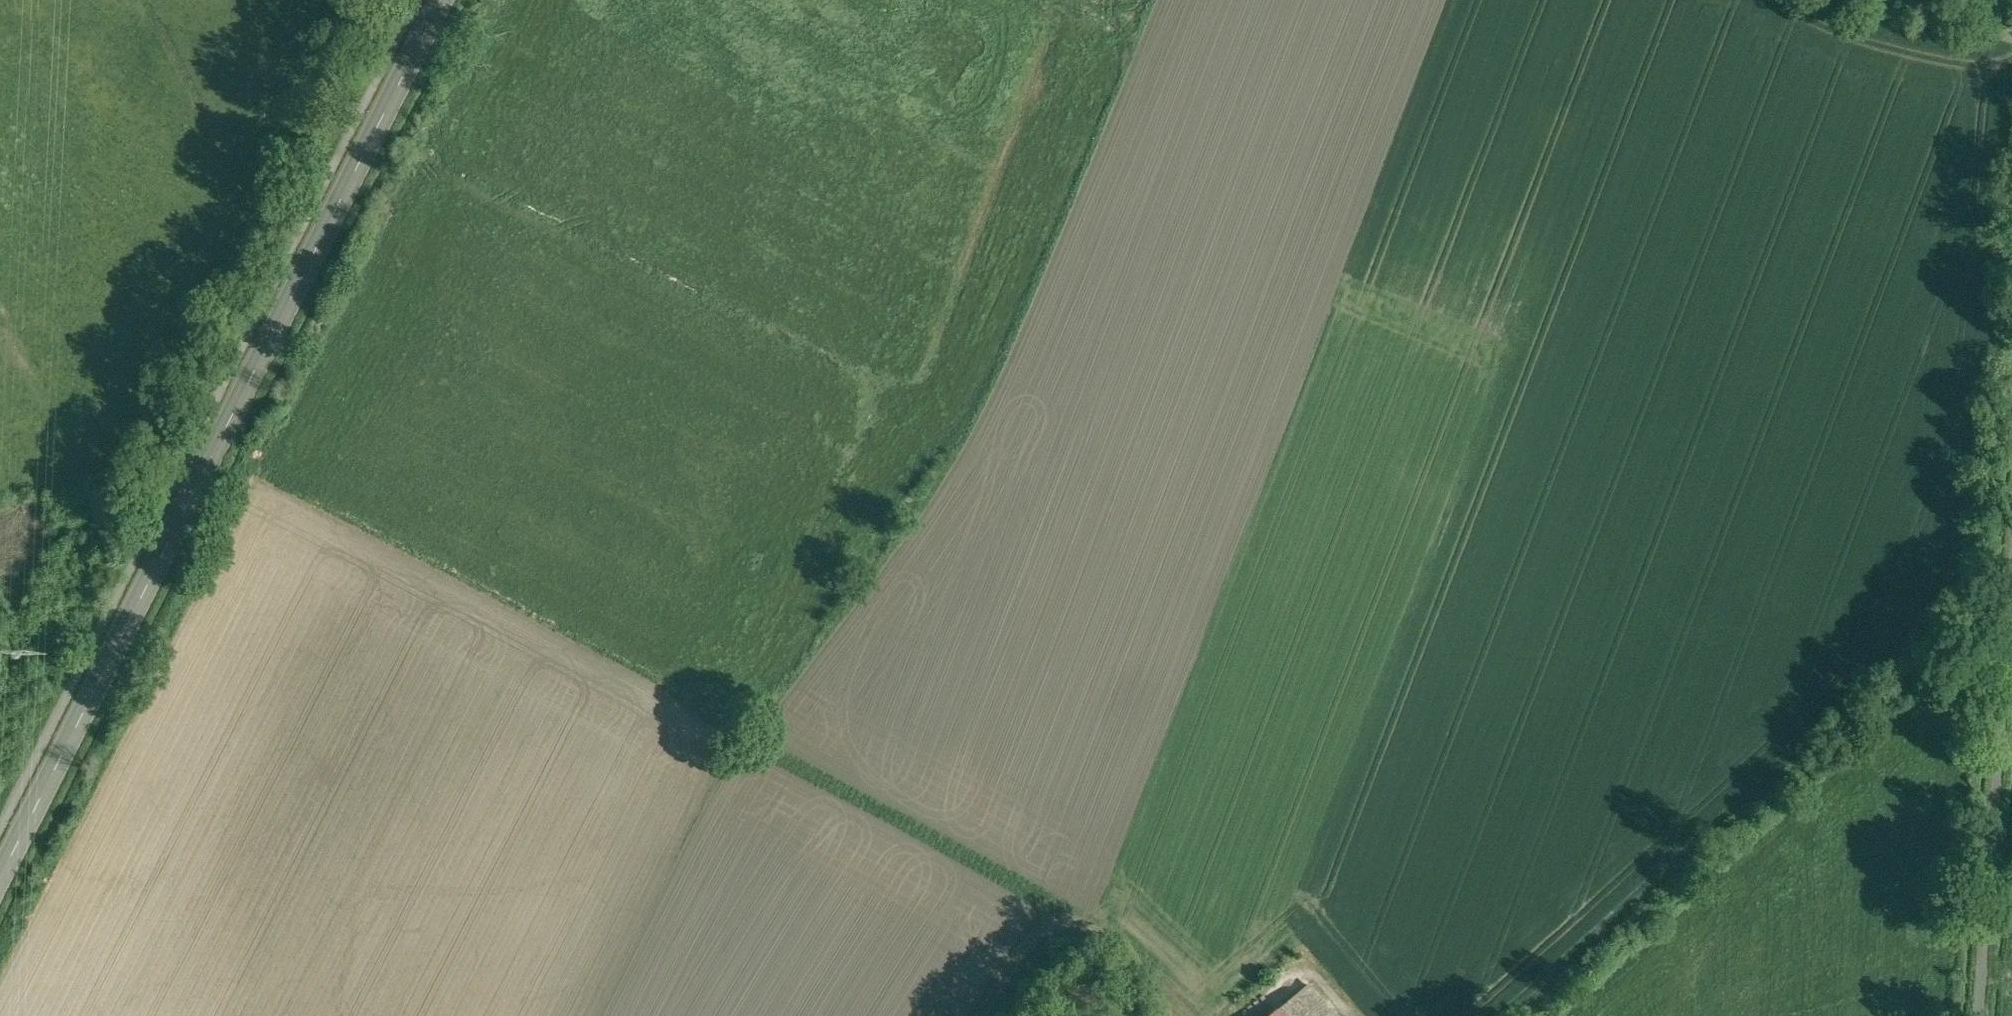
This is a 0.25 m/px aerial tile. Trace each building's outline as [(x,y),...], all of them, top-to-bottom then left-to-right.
[(1311,986),(1275,1015),(1336,1015),(1311,986)]
